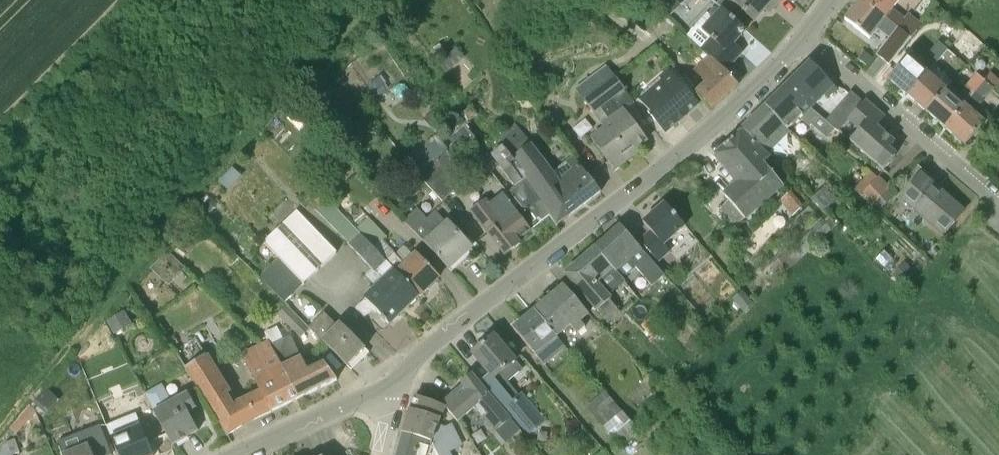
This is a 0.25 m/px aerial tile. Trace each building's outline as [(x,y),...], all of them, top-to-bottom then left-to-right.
[(655,7),(668,19),(681,5),(676,0),(661,0),(655,7)] [(754,21),(765,9),(770,13),(778,4),(774,0),(731,0),(754,21)] [(845,20),(870,40),(878,30),(889,39),(877,55),(889,65),(903,46),(911,37),(863,0),(860,0),(845,20)] [(911,37),(918,29),(894,10),(901,0),(863,0),(911,37)] [(632,21),(650,36),(665,18),(652,7),(648,12),(643,7),(632,21)] [(695,28),(687,36),(709,56),(726,71),(743,51),(734,44),(746,30),(722,9),(720,11),(716,8),(713,8),(710,11),(710,15),(713,19),(702,30),(697,26),(695,28)] [(957,40),(951,46),(959,53),(964,47),(969,41),(980,51),(985,45),(967,29),(957,40)] [(944,40),(930,53),(949,75),(963,62),(944,40)] [(967,49),(962,56),(969,63),(980,51),(969,41),(964,47),(967,49)] [(865,52),(859,60),(866,66),(873,59),(865,52)] [(709,56),(692,70),(705,84),(696,93),(710,109),(738,84),(726,71),(709,56)] [(908,96),(928,73),(908,56),(888,80),(908,96)] [(812,63),(788,86),(810,109),(811,108),(825,95),(828,99),(838,89),(835,87),(812,63)] [(928,73),(908,96),(926,112),(947,89),(954,81),(935,65),(928,73)] [(650,90),(637,101),(650,115),(649,116),(666,133),(699,105),(665,71),(648,87),(650,90)] [(926,112),(946,129),(966,106),(986,83),(977,75),(956,97),(947,89),(926,112)] [(617,79),(585,102),(594,114),(596,113),(606,125),(602,128),(605,132),(593,141),(614,170),(638,152),(636,149),(648,140),(625,110),(635,103),(617,79)] [(985,123),(974,113),(992,91),(993,89),(986,83),(966,106),(946,129),(965,145),(985,123)] [(788,130),(800,119),(809,127),(811,125),(827,138),(835,129),(826,120),(826,121),(811,108),(810,109),(788,86),(766,108),(788,130)] [(838,107),(835,110),(847,120),(848,121),(864,102),(851,92),(849,94),(838,107)] [(848,121),(839,131),(877,164),(879,162),(885,168),(895,156),(888,150),(894,143),(876,127),(884,118),(865,101),(864,102),(848,121)] [(788,130),(766,108),(744,130),(768,155),(768,154),(790,133),(788,130)] [(742,132),(715,156),(728,171),(738,182),(724,194),(729,201),(721,208),(736,226),(745,218),(746,220),(784,185),(764,163),(767,161),(769,159),(742,132)] [(437,134),(405,158),(416,173),(442,201),(459,186),(435,159),(447,149),(437,134)] [(515,156),(513,157),(528,177),(525,179),(550,215),(557,225),(601,192),(574,157),(553,173),(545,164),(530,144),(515,156)] [(501,146),(490,155),(500,168),(514,187),(509,190),(527,210),(519,217),(530,230),(550,216),(550,215),(525,179),(528,177),(513,157),(503,145),(501,146)] [(943,235),(951,225),(964,210),(922,173),(900,199),(943,235)] [(873,207),(881,198),(890,189),(878,177),(860,195),(873,207)] [(826,188),(812,199),(824,211),(837,201),(826,188)] [(470,210),(505,256),(520,244),(517,240),(530,230),(519,217),(527,210),(509,190),(501,196),(500,195),(491,203),(487,198),(470,210)] [(378,288),(402,314),(419,296),(396,271),(374,248),(356,229),(327,198),(315,209),(348,244),(347,245),(382,284),(378,288)] [(881,198),(873,207),(879,213),(888,204),(881,198)] [(686,227),(664,202),(643,222),(651,232),(640,241),(658,262),(671,252),(665,245),(686,227)] [(279,259),(303,285),(337,253),(297,210),(263,242),(279,259)] [(413,231),(449,269),(471,249),(436,211),(413,231)] [(596,248),(622,276),(625,274),(627,276),(636,268),(651,286),(655,284),(664,275),(621,226),(596,248)] [(171,249),(183,259),(202,238),(189,227),(171,249)] [(405,264),(383,240),(374,248),(396,271),(405,264)] [(597,311),(597,310),(609,299),(607,297),(626,281),(622,276),(596,248),(566,274),(597,311)] [(185,269),(168,251),(160,259),(177,277),(185,269)] [(416,254),(405,264),(396,271),(419,296),(439,278),(416,254)] [(786,255),(771,268),(779,278),(794,264),(786,255)] [(563,286),(533,311),(557,337),(570,326),(577,333),(585,327),(581,322),(588,316),(563,286)] [(390,325),(402,314),(378,288),(356,308),(364,317),(374,308),(383,318),(381,319),(385,323),(387,322),(390,325)] [(744,291),(735,299),(744,310),(753,302),(744,291)] [(610,300),(597,311),(608,323),(620,312),(610,300)] [(287,306),(278,315),(301,339),(310,330),(287,306)] [(533,311),(519,323),(513,328),(544,365),(565,347),(557,337),(533,311)] [(115,316),(106,321),(114,334),(123,329),(115,316)] [(369,352),(343,325),(337,330),(324,317),(312,329),(351,370),(352,369),(348,366),(357,357),(361,361),(369,352)] [(272,345),(299,399),(337,380),(322,364),(315,353),(303,358),(301,355),(300,356),(290,336),(272,345)] [(494,336),(473,353),(491,374),(481,382),(525,432),(543,417),(522,392),(519,395),(507,381),(522,368),(494,336)] [(232,406),(226,396),(230,393),(196,338),(175,351),(227,435),(243,425),(254,420),(253,419),(254,419),(245,401),(245,400),(232,406)] [(254,420),(299,399),(272,345),(271,345),(270,344),(246,355),(253,372),(263,393),(245,401),(254,419),(253,419),(254,420)] [(440,405),(446,408),(458,422),(474,409),(483,418),(498,405),(472,374),(461,383),(464,386),(452,395),(440,405)] [(145,394),(154,411),(172,446),(199,431),(188,412),(196,408),(188,393),(171,402),(162,384),(145,394)] [(403,433),(432,444),(438,454),(452,454),(450,452),(463,445),(452,423),(446,427),(440,424),(446,408),(440,405),(416,396),(410,411),(410,412),(404,431),(403,433)] [(611,397),(592,414),(619,446),(638,431),(611,397)] [(18,420),(10,428),(15,432),(17,434),(37,411),(35,409),(30,406),(30,405),(24,412),(18,420)] [(520,430),(498,405),(483,418),(505,443),(520,430)] [(119,454),(153,454),(137,416),(107,428),(119,454)] [(101,426),(84,432),(89,445),(64,454),(112,454),(101,426)] [(397,454),(438,454),(432,444),(403,433),(397,454)] [(18,453),(13,439),(7,442),(0,449),(0,454),(14,454),(18,453)]
